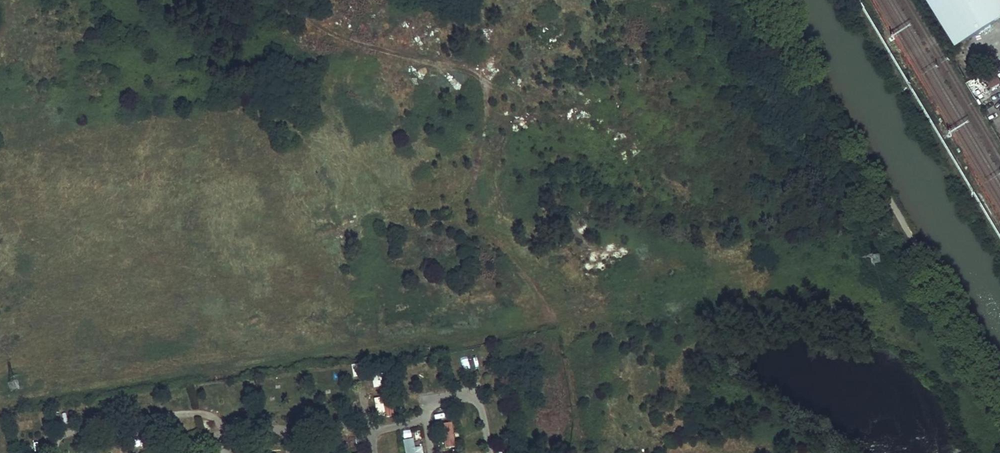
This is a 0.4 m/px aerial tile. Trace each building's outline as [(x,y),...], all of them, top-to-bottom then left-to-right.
[(955,47),(961,43),(934,0),(926,0),(955,47)] [(961,43),(999,19),(999,0),(934,0),(961,43)] [(990,75),(969,87),(977,100),(997,87),(990,75)] [(378,414),(392,410),(384,381),(370,385),(378,414)] [(404,437),(405,452),(415,452),(414,436),(404,437)] [(367,440),(353,442),(354,452),(369,452),(367,440)]
